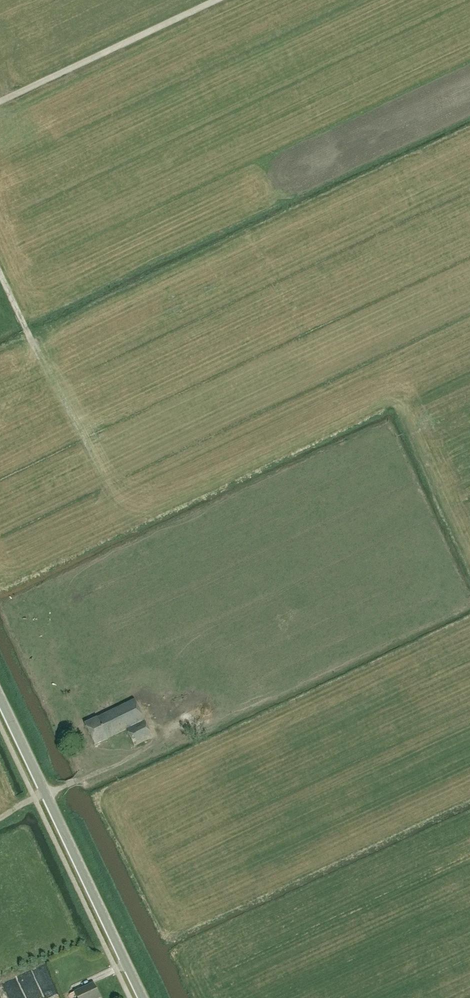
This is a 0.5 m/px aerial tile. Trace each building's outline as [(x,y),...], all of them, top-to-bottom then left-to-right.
[(134,746),(152,738),(134,700),(97,718),(96,718),(84,724),(94,745),(107,739),(126,730),(134,746)] [(92,983),(74,992),(76,997),(99,997),(92,983)]
